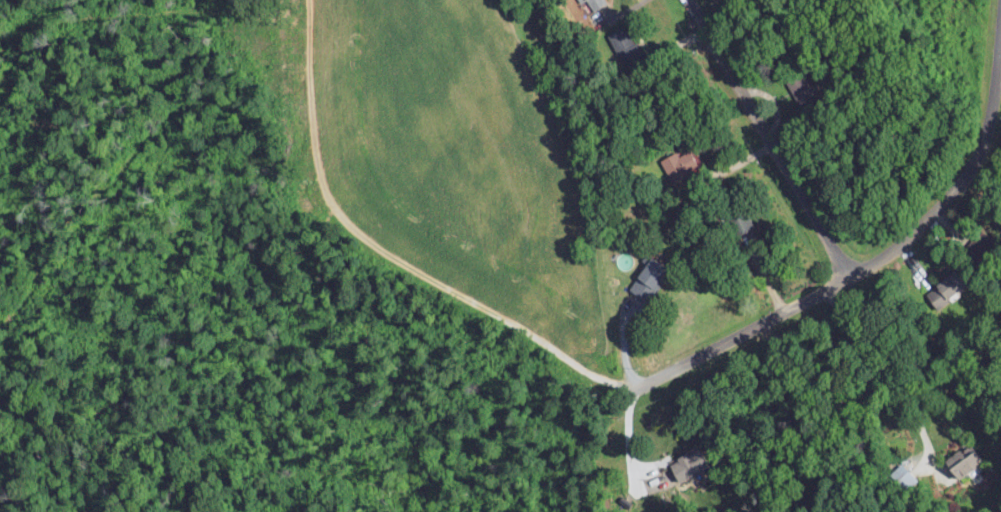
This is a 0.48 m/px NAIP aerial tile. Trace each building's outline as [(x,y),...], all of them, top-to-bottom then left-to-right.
[(591,10),(606,3),(605,0),(586,0),(591,10)] [(637,52),(623,25),(606,34),(620,62),(637,52)] [(660,159),(671,181),(698,169),(689,151),(678,156),(676,152),(660,159)] [(627,289),(646,301),(667,270),(648,258),(627,289)] [(959,291),(948,276),(924,293),(936,308),(959,291)] [(983,458),(969,441),(943,464),(957,481),(983,458)] [(670,462),(678,481),(705,468),(696,450),(670,462)] [(891,473),(909,490),(918,480),(900,463),(891,473)]
